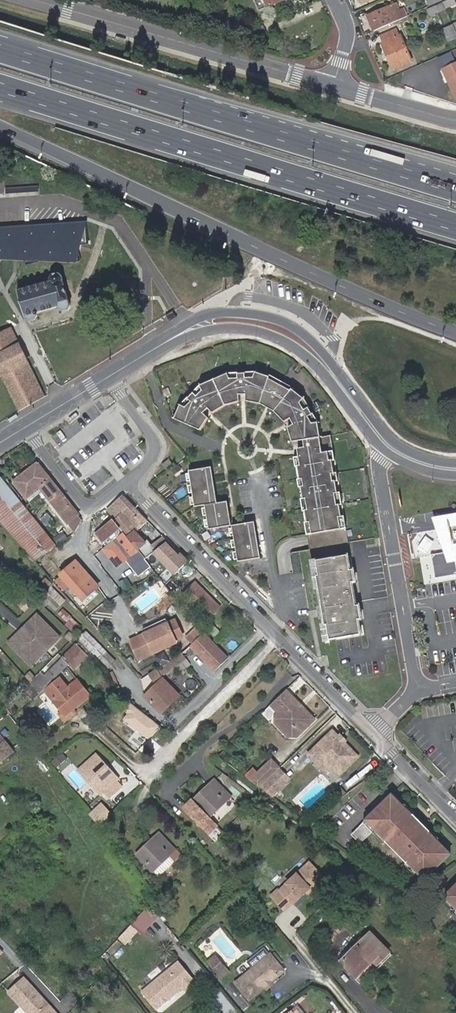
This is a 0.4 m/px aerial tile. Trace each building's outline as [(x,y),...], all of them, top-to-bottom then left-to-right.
[(260,10),(283,0),(255,0),(260,10)] [(399,1),(366,15),(373,31),(406,17),(399,1)] [(446,8),(444,3),(430,9),(432,13),(446,8)] [(455,38),(455,31),(453,24),(444,29),(449,41),(455,38)] [(381,43),(392,68),(410,60),(398,35),(396,36),(393,29),(380,36),(383,43),(381,43)] [(441,65),(455,59),(452,51),(437,56),(441,65)] [(455,65),(443,70),(455,98),(455,64),(455,65)] [(86,222),(0,227),(0,258),(79,259),(78,244),(82,244),(87,243),(86,222)] [(51,281),(17,291),(24,318),(30,322),(36,320),(38,316),(38,313),(59,307),(59,309),(62,311),(69,309),(71,306),(69,300),(67,301),(62,282),(63,282),(63,280),(62,278),(61,276),(60,275),(58,274),(55,274),(53,276),(51,277),(50,279),(51,281)] [(44,397),(8,329),(0,334),(0,371),(20,411),(27,407),(40,400),(44,397)] [(316,537),(343,532),(342,521),(344,521),(342,509),(340,509),(339,498),(341,498),(339,486),(337,486),(337,479),(339,478),(337,465),(335,466),(333,458),(338,457),(335,443),(325,444),(322,430),(317,430),(314,423),(317,421),(314,415),(310,417),(306,410),(310,406),(298,396),(297,398),(277,386),(277,384),(270,380),(264,379),(262,383),(254,384),(254,379),(247,379),(247,384),(239,384),(237,379),(210,388),(211,393),(206,399),(203,395),(197,400),(200,403),(194,409),(189,406),(182,419),(208,432),(216,419),(212,415),(217,410),(222,415),(234,408),(248,405),(248,398),(254,398),(254,405),(268,408),(281,417),(291,428),(296,424),(300,430),(294,433),(298,447),(310,446),(311,453),(303,453),(307,470),(304,470),(306,483),(309,482),(310,490),(308,490),(309,502),(311,502),(313,513),(311,514),(312,526),(315,526),(316,537)] [(162,463),(167,470),(174,465),(170,459),(162,463)] [(57,487),(38,462),(13,482),(26,499),(40,489),(45,496),(57,487)] [(218,468),(195,471),(201,508),(211,506),(214,531),(237,528),(234,503),(223,505),(218,468)] [(0,476),(0,516),(1,518),(21,502),(0,476)] [(83,522),(81,520),(57,487),(45,496),(48,500),(73,533),(79,528),(78,526),(83,522)] [(148,522),(124,497),(109,509),(117,519),(115,521),(117,523),(145,561),(152,554),(156,551),(149,543),(147,544),(136,533),(148,522)] [(35,561),(54,546),(33,518),(21,502),(1,518),(35,561)] [(48,514),(41,520),(46,525),(52,520),(48,514)] [(444,553),(447,552),(443,528),(455,525),(455,514),(432,518),(434,523),(444,553)] [(105,544),(115,537),(127,554),(123,557),(138,575),(149,567),(145,561),(117,523),(99,536),(105,544)] [(260,525),(238,528),(243,564),(266,561),(260,525)] [(444,553),(431,555),(435,578),(455,575),(455,562),(455,560),(455,559),(455,525),(443,528),(447,552),(444,553)] [(175,540),(160,554),(181,575),(196,561),(175,540)] [(408,552),(409,541),(401,541),(400,551),(408,552)] [(113,558),(108,552),(104,556),(109,562),(113,558)] [(349,558),(320,563),(322,577),(320,578),(328,625),(330,625),(332,639),(361,634),(359,620),(362,619),(360,606),(357,606),(353,584),(356,583),(354,572),(351,572),(349,558)] [(68,572),(66,574),(87,598),(98,588),(77,564),(75,565),(68,572)] [(55,584),(84,617),(95,607),(87,598),(66,574),(55,584)] [(196,584),(193,587),(197,592),(201,589),(196,584)] [(197,592),(193,587),(185,593),(191,599),(189,601),(208,621),(220,609),(201,589),(197,592)] [(37,601),(30,594),(19,606),(25,612),(27,610),(32,605),(37,601)] [(28,630),(25,633),(47,654),(61,640),(37,617),(26,629),(28,630)] [(146,638),(131,645),(141,664),(178,646),(176,642),(184,639),(176,623),(155,633),(153,630),(144,634),(146,638)] [(191,646),(197,640),(202,635),(197,629),(191,635),(186,641),(191,646)] [(22,636),(20,634),(9,646),(33,669),(47,654),(25,633),(22,636)] [(228,658),(203,634),(202,635),(197,640),(191,646),(215,671),(228,658)] [(90,636),(83,642),(83,643),(107,669),(115,662),(90,636)] [(75,644),(62,657),(69,664),(74,668),(87,655),(75,644)] [(164,665),(170,671),(176,668),(175,665),(185,659),(182,653),(172,660),(164,665)] [(69,664),(62,657),(45,676),(51,682),(69,664)] [(189,664),(185,659),(175,665),(176,668),(179,671),(189,664)] [(161,677),(170,671),(164,665),(157,669),(161,677)] [(45,676),(41,673),(29,684),(24,689),(34,699),(51,682),(45,676)] [(61,678),(46,690),(62,711),(65,715),(72,709),(90,695),(89,694),(87,691),(78,680),(68,687),(61,678)] [(164,678),(150,691),(156,698),(151,702),(159,710),(172,699),(174,703),(181,697),(164,678)] [(156,698),(150,691),(145,695),(151,702),(156,698)] [(285,691),(271,705),(276,710),(277,714),(275,715),(275,725),(283,733),(292,724),(301,733),(314,720),(285,691)] [(163,714),(174,703),(172,699),(159,710),(163,714)] [(160,727),(130,703),(123,711),(127,714),(122,720),(149,741),(160,727)] [(65,715),(62,711),(58,714),(65,723),(76,714),(72,709),(65,715)] [(283,733),(287,738),(296,737),(301,733),(292,724),(283,733)] [(357,757),(343,743),(342,744),(339,744),(337,742),(337,739),(339,738),(333,732),(308,756),(325,774),(332,767),(334,766),(350,765),(357,757)] [(14,752),(4,742),(0,744),(0,762),(14,752)] [(96,755),(79,770),(100,795),(103,792),(108,798),(120,788),(115,782),(117,779),(96,755)] [(374,759),(348,782),(353,788),(380,766),(374,759)] [(262,762),(254,769),(258,774),(266,766),(262,762)] [(258,774),(266,782),(267,781),(268,780),(277,771),(278,770),(270,762),(266,766),(258,774)] [(334,766),(332,767),(340,775),(350,765),(334,766)] [(277,771),(268,780),(267,781),(276,790),(286,780),(277,771)] [(204,792),(194,802),(192,800),(183,809),(208,835),(217,827),(209,818),(231,797),(214,780),(202,790),(204,792)] [(192,800),(194,802),(204,792),(202,790),(192,800)] [(424,881),(451,854),(391,793),(364,820),(424,881)] [(102,805),(91,815),(99,825),(110,815),(102,805)] [(158,833),(146,844),(148,845),(159,834),(158,833)] [(148,845),(146,844),(136,853),(153,871),(174,850),(159,834),(148,845)] [(281,891),(293,905),(306,893),(308,895),(325,881),(310,865),(281,891)] [(443,897),(455,910),(455,884),(443,897)] [(132,924),(119,938),(125,944),(138,929),(132,924)] [(342,962),(364,986),(384,968),(387,972),(397,964),(371,936),(363,943),(342,962)] [(361,989),(364,986),(342,962),(363,943),(362,942),(338,963),(361,989)] [(269,946),(250,959),(254,965),(273,953),(269,946)] [(265,990),(272,984),(286,973),(272,957),(237,985),(250,1001),(265,990)] [(215,958),(209,963),(221,978),(228,974),(215,958)] [(178,961),(140,992),(153,1009),(181,988),(183,991),(194,982),(178,961)] [(8,992),(27,1012),(56,1012),(24,977),(8,992)]
